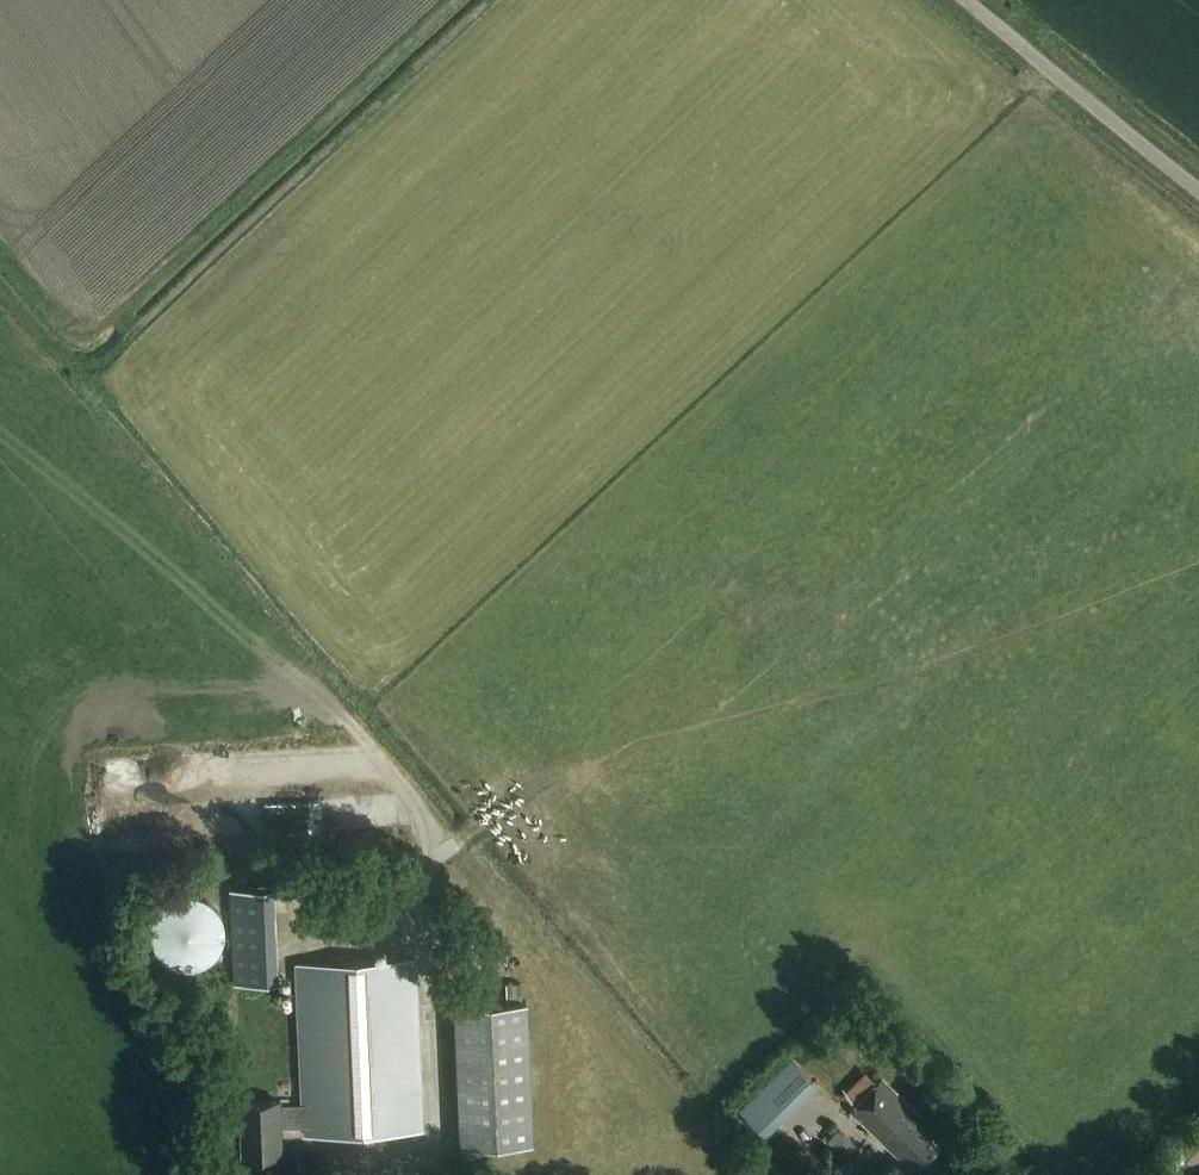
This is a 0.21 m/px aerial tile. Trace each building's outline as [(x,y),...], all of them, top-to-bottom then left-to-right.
[(205,786),(203,754),(112,758),(114,791),(205,786)] [(273,882),(223,885),(225,916),(230,916),(234,986),(279,983),(273,882)] [(422,1130),(415,960),(297,965),(303,1105),(280,1106),(280,1101),(241,1103),(243,1156),(282,1155),(281,1127),(304,1126),(304,1135),(422,1130)] [(531,996),(457,998),(461,1141),(537,1137),(531,996)] [(790,1059),(778,1071),(805,1098),(817,1087),(790,1059)] [(843,1094),(857,1106),(852,1112),(913,1171),(938,1145),(931,1138),(938,1131),(923,1117),(922,1119),(882,1080),(878,1084),(865,1071),(843,1094)] [(776,1127),(749,1099),(737,1111),(764,1138),(776,1127)] [(833,1126),(824,1138),(848,1158),(858,1146),(833,1126)]
